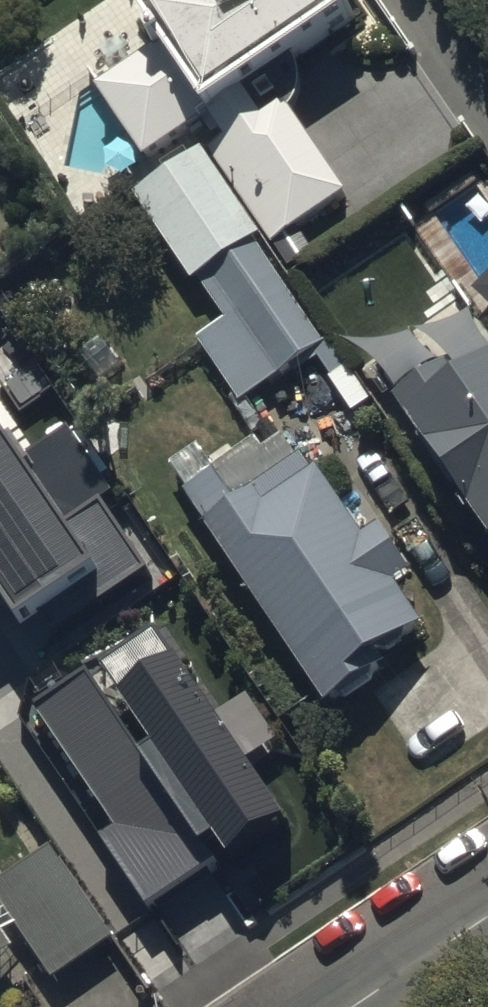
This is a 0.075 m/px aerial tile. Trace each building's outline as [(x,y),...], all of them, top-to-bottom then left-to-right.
[(143,17),(157,39),(95,79),(124,122),(165,185),(217,151),(287,256),(360,207),(297,113),(381,58),(343,0),(169,0),(143,17)] [(203,357),(245,421),(333,363),(290,300),(210,179),(145,222),(225,343),(203,357)] [(487,533),(487,340),(399,399),(487,533)] [(20,622),(34,613),(52,638),(147,572),(96,498),(111,487),(67,423),(24,453),(0,419),(0,594),(20,622)] [(190,514),(341,742),(444,674),(412,625),(433,611),(394,553),(373,567),(293,446),(190,514)] [(97,831),(151,911),(285,819),(151,624),(34,704),(114,820),(97,831)] [(0,905),(0,1004),(38,979),(57,1006),(65,1006),(129,965),(62,864),(0,905)]
